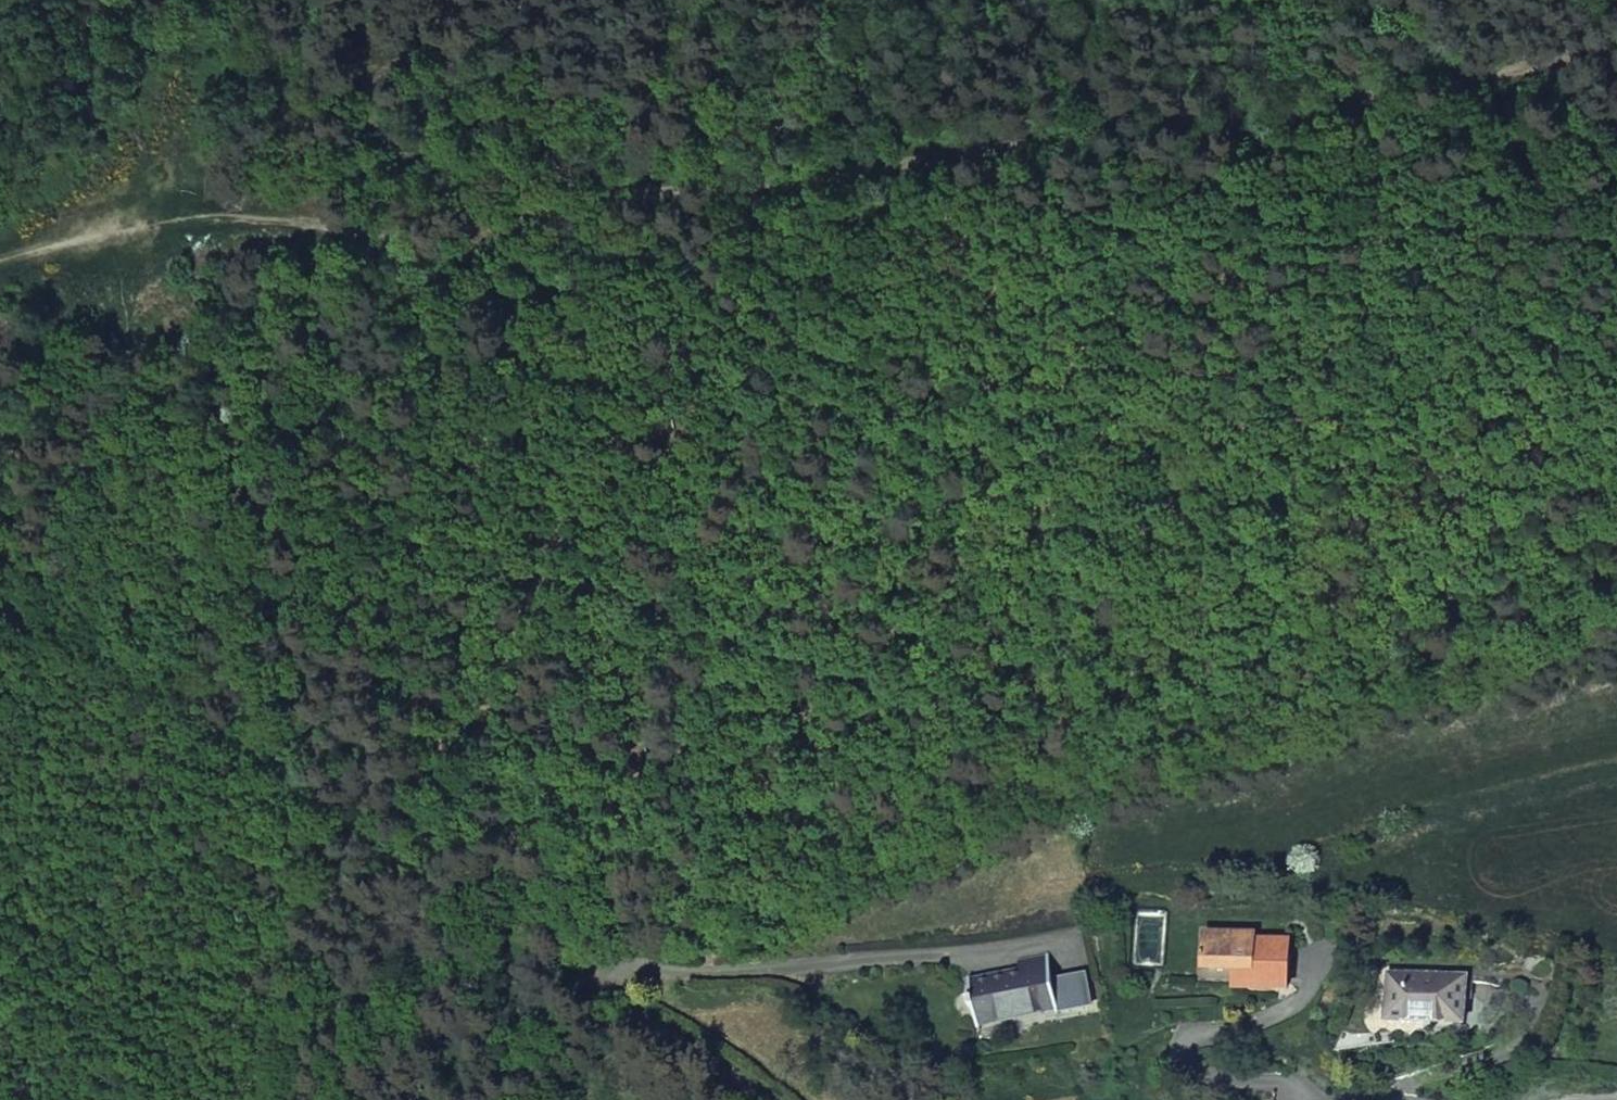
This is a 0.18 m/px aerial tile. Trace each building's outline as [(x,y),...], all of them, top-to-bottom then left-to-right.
[(1207,934),(1206,969),(1236,969),(1253,970),(1252,988),(1288,989),(1291,942),(1256,940),(1256,935),(1207,934)] [(1047,954),(1018,960),(1019,971),(969,981),(978,1025),(1055,1009),(1058,1009),(1052,982),(1047,954)] [(1252,988),(1253,970),(1236,969),(1236,988),(1252,988)] [(1388,973),(1387,1020),(1464,1022),(1467,976),(1388,973)] [(1079,977),(1052,982),(1058,1009),(1055,1009),(1056,1014),(1085,1008),(1079,977)]
